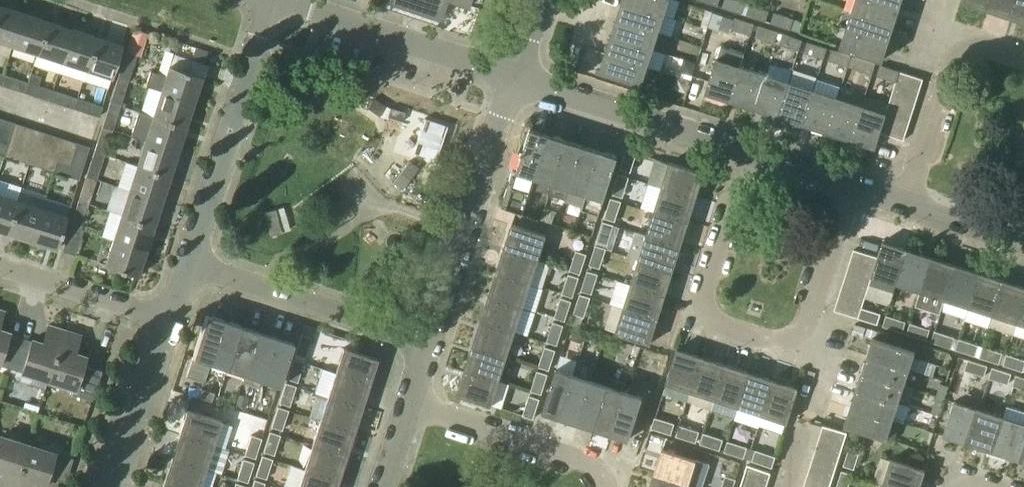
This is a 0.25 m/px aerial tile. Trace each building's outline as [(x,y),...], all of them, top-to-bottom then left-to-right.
[(412,4),(411,8),(410,9),(440,19),(441,17),(445,5),(446,0),(413,0),(412,4)] [(659,31),(665,14),(622,0),(617,17),(659,31)] [(622,0),(665,14),(669,0),(622,0)] [(738,0),(725,0),(723,6),(742,13),(746,3),(738,0)] [(900,7),(878,0),(856,0),(852,11),(895,24),(900,7)] [(989,0),(962,0),(962,1),(986,9),(989,0)] [(1015,0),(989,0),(986,9),(1010,16),(1015,0)] [(1010,16),(1023,21),(1023,0),(1015,0),(1010,16)] [(770,10),(750,4),(747,14),(766,21),(770,10)] [(24,12),(0,5),(0,42),(13,46),(24,12)] [(847,28),(889,41),(895,24),(852,11),(847,28)] [(37,54),(48,20),(24,12),(13,46),(37,54)] [(791,28),(794,18),(775,12),(771,22),(791,28)] [(617,17),(611,35),(653,48),(659,31),(617,17)] [(735,18),(732,28),(751,34),(755,24),(735,18)] [(794,18),(791,28),(800,32),(804,22),(794,18)] [(62,61),(73,28),(48,20),(37,54),(62,61)] [(759,25),(756,36),(775,42),(779,32),(759,25)] [(87,69),(97,36),(73,28),(62,61),(87,69)] [(134,28),(126,51),(137,55),(141,56),(148,33),(134,28)] [(883,59),(889,41),(847,28),(841,44),(841,45),(883,59)] [(783,33),(780,43),(799,50),(803,40),(783,33)] [(648,65),(653,48),(611,35),(606,52),(648,65)] [(97,36),(87,69),(112,78),(123,44),(97,36)] [(808,41),(805,52),(824,58),(828,48),(808,41)] [(832,49),(829,59),(848,66),(851,55),(832,49)] [(129,81),(137,55),(126,51),(119,77),(129,81)] [(207,73),(210,63),(168,51),(165,60),(207,73)] [(643,82),(648,65),(606,52),(600,70),(643,83),(643,82)] [(856,57),(853,67),(873,73),(876,63),(856,57)] [(731,100),(742,66),(717,58),(706,92),(731,100)] [(684,59),(681,71),(690,74),(694,62),(684,59)] [(896,81),(900,71),(881,65),(877,75),(896,81)] [(145,86),(161,91),(194,101),(203,76),(169,66),(166,75),(150,70),(145,86)] [(755,108),(766,74),(742,66),(731,100),(755,108)] [(900,71),(896,81),(920,89),(924,78),(900,71)] [(0,84),(15,89),(19,79),(4,74),(0,84)] [(779,116),(790,81),(766,74),(755,108),(779,116)] [(129,81),(119,77),(114,93),(124,96),(129,81)] [(803,124),(814,89),(790,81),(779,116),(803,124)] [(920,89),(896,81),(893,93),(917,100),(920,89)] [(34,95),(49,100),(53,90),(38,85),(34,95)] [(827,131),(838,97),(814,89),(803,124),(827,131)] [(49,100),(65,105),(68,95),(53,90),(49,100)] [(186,126),(194,101),(161,91),(153,116),(186,126)] [(917,100),(893,93),(890,103),(913,111),(917,100)] [(862,105),(838,97),(827,131),(851,139),(862,105)] [(385,106),(373,99),(367,108),(379,116),(385,106)] [(88,101),(84,111),(100,117),(103,106),(88,101)] [(913,111),(890,103),(887,111),(887,112),(885,118),(909,126),(913,111)] [(862,105),(851,139),(876,147),(881,132),(885,118),(887,112),(862,105)] [(118,115),(108,112),(103,127),(113,130),(118,115)] [(178,151),(186,126),(153,116),(145,140),(178,151)] [(1,118),(0,122),(0,142),(8,145),(15,123),(1,118)] [(425,118),(413,152),(436,160),(448,126),(425,118)] [(909,126),(885,118),(881,132),(904,139),(909,126)] [(15,123),(8,145),(17,148),(24,126),(15,123)] [(30,153),(38,130),(24,126),(17,148),(8,145),(5,156),(20,161),(23,151),(30,153)] [(113,130),(103,127),(98,142),(108,145),(113,130)] [(524,214),(533,188),(532,187),(549,133),(531,128),(518,170),(514,169),(502,207),(524,214)] [(42,132),(35,153),(46,157),(53,135),(42,132)] [(532,187),(533,188),(550,193),(567,139),(549,133),(532,187)] [(53,135),(46,157),(57,161),(64,139),(53,135)] [(70,165),(77,143),(64,139),(57,161),(70,165)] [(566,199),(584,144),(567,139),(550,193),(566,198),(566,199)] [(171,176),(178,151),(145,140),(137,165),(171,176)] [(5,156),(8,145),(0,142),(0,154),(5,156)] [(79,180),(90,147),(77,143),(70,165),(57,161),(54,171),(79,180)] [(583,205),(601,150),(584,144),(566,199),(583,205)] [(631,171),(637,152),(638,152),(627,148),(621,168),(631,171)] [(605,198),(619,155),(601,150),(583,205),(582,209),(600,214),(605,198)] [(57,161),(46,157),(35,153),(35,154),(42,157),(39,167),(54,171),(57,161)] [(414,156),(403,170),(393,163),(384,175),(403,190),(424,164),(414,156)] [(102,164),(92,161),(87,176),(97,180),(102,164)] [(171,176),(137,165),(126,161),(117,186),(129,190),(162,201),(171,176)] [(662,187),(697,197),(704,172),(670,162),(662,187)] [(613,193),(623,196),(630,177),(619,173),(613,193)] [(97,180),(87,176),(82,191),(92,195),(97,180)] [(689,222),(697,197),(662,187),(655,211),(689,222)] [(155,225),(162,201),(129,190),(121,214),(155,225)] [(17,200),(0,194),(0,231),(7,233),(17,200)] [(605,217),(616,220),(622,201),(611,198),(605,217)] [(31,241),(42,207),(17,200),(7,233),(31,241)] [(42,207),(31,241),(57,249),(68,216),(42,207)] [(264,211),(270,234),(283,230),(276,208),(264,211)] [(81,229),(86,214),(76,210),(71,226),(84,230),(81,229)] [(681,246),(689,222),(655,211),(647,235),(681,246)] [(147,250),(155,225),(121,214),(113,239),(147,250)] [(598,241),(608,244),(614,224),(604,221),(598,241)] [(505,248),(539,259),(547,234),(513,223),(505,248)] [(76,255),(84,230),(71,226),(63,251),(76,255)] [(674,270),(681,246),(647,235),(639,259),(674,270)] [(138,275),(147,250),(113,239),(105,265),(138,275)] [(872,275),(897,283),(908,249),(883,240),(878,256),(873,272),(872,275)] [(590,264),(600,267),(607,248),(596,245),(590,264)] [(531,283),(539,259),(505,248),(497,272),(531,283)] [(855,249),(849,264),(873,272),(878,256),(855,249)] [(921,291),(932,256),(908,249),(897,283),(921,291)] [(581,273),(587,254),(577,250),(570,270),(581,273)] [(932,256),(921,291),(916,306),(941,313),(945,298),(956,264),(932,256)] [(666,294),(674,270),(639,259),(632,283),(666,294)] [(873,272),(849,264),(846,277),(870,284),(872,275),(873,272)] [(969,306),(981,272),(956,264),(945,298),(969,306)] [(582,290),(592,293),(599,274),(588,270),(582,290)] [(523,307),(531,283),(497,272),(489,296),(523,307)] [(993,314),(1005,280),(981,272),(969,306),(993,314)] [(569,274),(563,293),(573,296),(580,277),(569,274)] [(870,284),(846,277),(842,287),(866,295),(870,284)] [(1023,302),(1023,286),(1005,280),(993,314),(1018,322),(1023,302)] [(659,318),(666,294),(632,283),(624,307),(659,318)] [(866,295),(842,287),(839,298),(863,306),(866,295)] [(581,294),(574,313),(585,316),(591,297),(581,294)] [(516,331),(523,307),(489,296),(481,320),(516,331)] [(561,297),(555,317),(566,320),(572,301),(561,297)] [(863,306),(839,298),(835,310),(858,317),(862,307),(863,306)] [(651,343),(659,318),(624,307),(616,332),(651,343)] [(881,313),(862,307),(858,317),(878,323),(881,313)] [(194,357),(211,362),(225,320),(207,314),(193,357),(194,357)] [(906,321),(887,315),(883,325),(903,331),(906,321)] [(211,362),(227,368),(228,368),(242,325),(225,320),(211,362)] [(508,355),(516,331),(481,320),(473,344),(508,355)] [(554,321),(547,341),(558,344),(564,325),(554,321)] [(931,329),(911,323),(908,333),(927,339),(931,329)] [(50,375),(64,330),(48,325),(43,342),(32,339),(30,348),(17,344),(10,368),(33,376),(35,370),(50,375)] [(228,368),(245,373),(259,331),(242,325),(228,368)] [(17,344),(6,340),(9,332),(0,329),(0,365),(10,368),(17,344)] [(93,401),(102,371),(83,365),(86,356),(75,353),(81,335),(64,330),(50,375),(65,379),(64,385),(74,388),(72,394),(93,401)] [(873,336),(867,354),(909,368),(915,351),(918,342),(878,330),(876,337),(873,336)] [(955,337),(935,330),(932,341),(952,347),(955,337)] [(245,373),(262,379),(276,337),(259,331),(245,373)] [(312,338),(302,334),(295,354),(306,357),(312,338)] [(279,384),(279,385),(280,385),(294,342),(276,337),(262,379),(279,384)] [(979,344),(960,338),(956,349),(976,355),(979,344)] [(500,379),(508,355),(473,344),(466,368),(500,379)] [(944,351),(925,345),(922,353),(941,359),(944,351)] [(546,346),(539,366),(550,369),(556,350),(546,346)] [(1003,352),(984,346),(980,356),(1000,363),(1003,352)] [(335,373),(370,384),(378,359),(343,348),(335,373)] [(691,390),(702,356),(677,348),(666,382),(691,390)] [(904,385),(909,368),(867,354),(862,371),(904,385)] [(1008,354),(1004,364),(1023,370),(1023,359),(1008,354)] [(715,398),(726,364),(702,356),(691,390),(715,398)] [(287,378),(298,382),(304,362),(294,359),(287,378)] [(579,359),(574,373),(560,416),(578,422),(592,379),(596,365),(579,359)] [(969,359),(965,369),(985,376),(988,365),(969,359)] [(739,406),(750,371),(726,364),(715,398),(739,406)] [(560,416),(574,373),(557,367),(543,410),(560,416)] [(992,367),(989,377),(1009,383),(1012,373),(992,367)] [(492,404),(500,379),(466,368),(458,393),(492,404)] [(538,370),(532,390),(542,393),(548,374),(538,370)] [(763,414),(774,379),(750,371),(739,406),(763,414)] [(898,402),(904,385),(862,371),(856,389),(898,402)] [(362,408),(370,384),(335,373),(327,397),(362,408)] [(1013,385),(1023,388),(1023,377),(1017,374),(1013,385)] [(595,427),(612,433),(626,390),(628,383),(611,377),(609,384),(595,427)] [(595,427),(609,384),(592,379),(578,422),(595,427)] [(788,422),(799,387),(774,379),(763,414),(788,422)] [(280,402),(290,406),(296,386),(286,383),(280,402)] [(937,396),(945,398),(949,386),(941,383),(937,396)] [(893,419),(898,402),(856,389),(851,406),(893,419)] [(626,390),(612,433),(630,439),(644,396),(626,390)] [(530,395),(524,414),(534,418),(540,398),(530,395)] [(940,414),(945,398),(937,396),(932,412),(940,414)] [(354,432),(362,408),(327,397),(320,421),(354,432)] [(969,443),(980,409),(955,400),(944,435),(969,443)] [(888,436),(893,419),(851,406),(845,423),(888,437),(888,436)] [(1009,406),(1007,413),(1023,418),(1023,410),(1009,406)] [(272,427),(282,430),(289,410),(278,407),(272,427)] [(179,434),(213,445),(221,421),(187,409),(179,434)] [(980,409),(969,443),(993,451),(1004,416),(980,409)] [(993,451),(1017,459),(1023,438),(1023,423),(1004,416),(993,451)] [(655,417),(652,427),(672,433),(675,423),(655,417)] [(346,456),(354,432),(320,421),(312,445),(346,456)] [(680,425),(677,435),(696,441),(700,431),(680,425)] [(824,425),(824,426),(820,437),(844,445),(848,432),(824,425)] [(264,451),(274,455),(281,435),(270,432),(264,451)] [(704,432),(700,443),(720,449),(724,439),(704,432)] [(206,469),(213,445),(179,434),(171,458),(206,469)] [(26,450),(11,445),(13,439),(0,435),(0,471),(2,472),(0,477),(0,486),(15,486),(26,450)] [(256,458),(262,439),(251,435),(245,455),(256,458)] [(858,445),(861,438),(853,436),(851,443),(858,445)] [(844,445),(820,437),(816,450),(840,457),(844,445)] [(725,451),(744,457),(748,447),(728,440),(725,451)] [(339,480),(346,456),(312,445),(304,469),(339,480)] [(855,468),(856,463),(861,449),(850,445),(844,465),(855,468)] [(15,486),(32,486),(34,482),(44,485),(47,477),(66,483),(73,458),(44,449),(42,455),(26,450),(15,486)] [(654,473),(689,484),(697,460),(662,449),(654,473)] [(753,460),(773,466),(776,456),(756,449),(753,460)] [(840,457),(816,450),(812,463),(836,469),(840,457)] [(256,475),(266,479),(273,459),(262,456),(256,475)] [(206,469),(171,458),(163,482),(178,486),(200,486),(206,469)] [(254,462),(244,459),(237,479),(248,482),(254,462)] [(892,459),(884,483),(895,486),(920,486),(926,470),(892,459)] [(836,469),(812,463),(808,473),(833,479),(836,469)] [(748,464),(744,476),(768,483),(771,472),(748,464)] [(339,480),(304,469),(299,486),(337,486),(339,480)] [(853,473),(842,470),(837,486),(848,486),(853,473)] [(689,484),(654,473),(650,486),(688,486),(689,484)] [(808,473),(805,484),(813,486),(830,486),(833,479),(808,473)] [(737,478),(726,475),(722,486),(734,486),(737,478)] [(744,476),(740,486),(767,486),(768,483),(744,476)]
